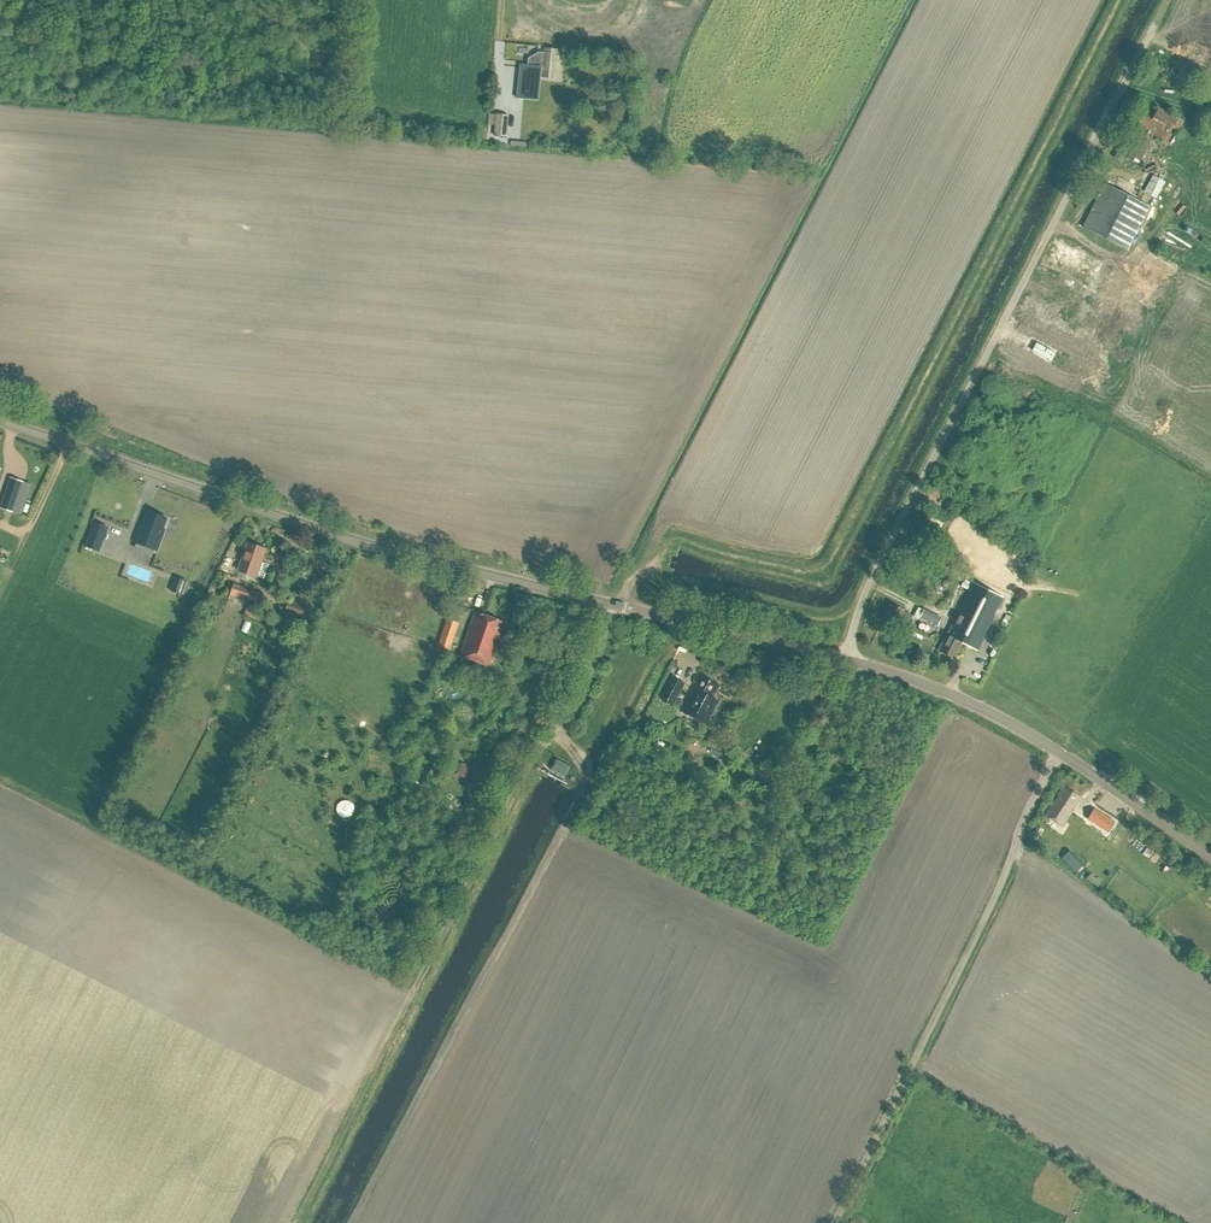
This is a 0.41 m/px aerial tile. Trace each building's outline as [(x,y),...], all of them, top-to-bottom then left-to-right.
[(523,55),(524,46),(512,45),(511,53),(523,55)] [(524,46),(523,55),(536,57),(534,69),(542,70),(541,74),(544,75),(544,78),(554,79),(555,66),(558,66),(560,50),(536,48),(536,47),(524,46)] [(1184,122),(1159,108),(1154,116),(1144,110),(1135,126),(1170,146),(1184,122)] [(489,114),(488,125),(495,125),(494,137),(507,138),(509,115),(489,114)] [(1139,165),(1151,144),(1139,137),(1127,158),(1139,165)] [(1155,198),(1164,182),(1154,176),(1145,192),(1155,198)] [(1127,251),(1150,209),(1107,186),(1085,228),(1127,251)] [(1031,257),(1036,247),(1031,245),(1027,255),(1031,257)] [(1,508),(14,512),(24,482),(11,478),(1,508)] [(167,518),(149,511),(143,527),(141,526),(135,542),(157,550),(165,530),(163,529),(167,518)] [(109,527),(94,522),(90,534),(104,539),(109,527)] [(914,523),(906,533),(917,541),(924,531),(914,523)] [(86,544),(89,534),(76,529),(73,539),(86,544)] [(218,558),(222,546),(213,543),(209,555),(218,558)] [(248,543),(239,570),(257,576),(264,578),(269,565),(262,562),(266,549),(248,543)] [(189,581),(177,577),(172,591),(183,596),(189,581)] [(977,651),(1003,599),(972,583),(939,651),(954,659),(962,643),(977,651)] [(234,584),(231,593),(258,602),(261,593),(234,584)] [(307,607),(291,601),(289,601),(285,610),(304,617),(307,607)] [(252,617),(256,606),(248,603),(244,615),(252,617)] [(895,628),(904,611),(892,604),(883,622),(895,628)] [(938,626),(942,617),(925,608),(920,617),(938,626)] [(504,622),(475,612),(460,656),(489,666),(504,622)] [(459,623),(447,619),(438,646),(450,650),(459,623)] [(419,645),(430,650),(439,631),(427,626),(419,645)] [(673,706),(685,683),(671,676),(659,699),(673,706)] [(724,688),(719,686),(701,676),(683,712),(705,724),(724,688)] [(652,709),(661,689),(652,684),(642,705),(652,709)] [(711,742),(716,733),(709,730),(705,739),(711,742)] [(730,755),(711,748),(709,753),(728,760),(730,755)] [(758,773),(766,771),(762,754),(754,756),(758,773)] [(565,777),(570,766),(556,758),(550,769),(565,777)] [(486,766),(473,761),(472,766),(461,762),(457,775),(467,778),(466,783),(478,788),(486,766)] [(1074,807),(1081,797),(1063,786),(1056,797),(1058,797),(1054,803),(1053,802),(1045,815),(1062,826),(1072,811),(1070,810),(1073,806),(1074,807)] [(1116,821),(1095,808),(1088,819),(1109,832),(1116,821)] [(1033,832),(1038,835),(1042,828),(1037,825),(1033,832)] [(1076,872),(1083,865),(1068,852),(1062,858),(1076,872)]
